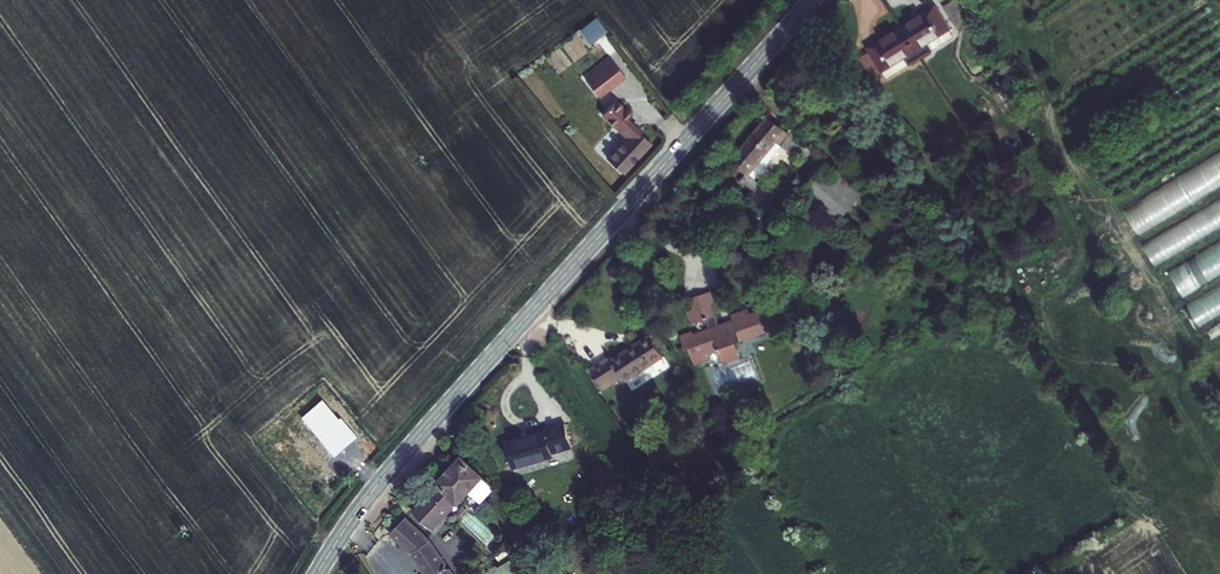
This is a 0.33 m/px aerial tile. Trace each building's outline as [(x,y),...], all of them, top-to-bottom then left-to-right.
[(925,57),(952,40),(948,33),(953,29),(939,7),(906,27),(925,57)] [(898,74),(925,57),(906,27),(873,48),(887,71),(893,66),(898,74)] [(952,40),(958,37),(953,29),(948,33),(952,40)] [(613,60),(586,80),(599,97),(626,77),(613,60)] [(891,78),(898,74),(893,66),(887,71),(891,78)] [(602,115),(605,117),(613,109),(626,121),(632,115),(616,100),(602,115)] [(613,109),(605,117),(627,137),(607,159),(623,173),(651,143),(626,121),(613,109)] [(774,152),(782,144),(775,136),(773,138),(758,123),(727,154),(738,165),(731,171),(747,188),(755,180),(745,170),(768,146),(774,152)] [(1219,185),(1219,153),(1121,204),(1134,228),(1219,185)] [(1141,242),(1153,264),(1219,226),(1219,197),(1141,242)] [(1167,270),(1181,294),(1219,272),(1219,240),(1167,270)] [(1194,326),(1219,312),(1219,283),(1182,305),(1194,326)] [(723,362),(740,356),(736,342),(741,341),(740,338),(763,331),(764,333),(780,327),(776,316),(773,317),(767,302),(757,306),(758,310),(750,312),(749,309),(731,314),(732,319),(718,324),(711,304),(714,302),(710,291),(689,297),(692,308),(686,309),(691,322),(706,317),(709,327),(693,332),(692,329),(680,333),(684,348),(688,347),(694,363),(709,358),(706,352),(717,348),(723,362)] [(612,356),(591,369),(604,389),(623,377),(626,381),(663,356),(649,334),(613,358),(612,356)] [(325,438),(342,422),(324,401),(306,417),(325,438)] [(512,468),(551,457),(550,453),(568,448),(561,424),(542,430),(542,433),(504,444),(512,468)] [(461,459),(413,512),(433,529),(467,492),(478,503),(492,488),(461,459)] [(427,573),(450,573),(422,537),(405,520),(392,534),(413,553),(427,573)] [(519,538),(495,556),(500,563),(524,546),(519,538)]
